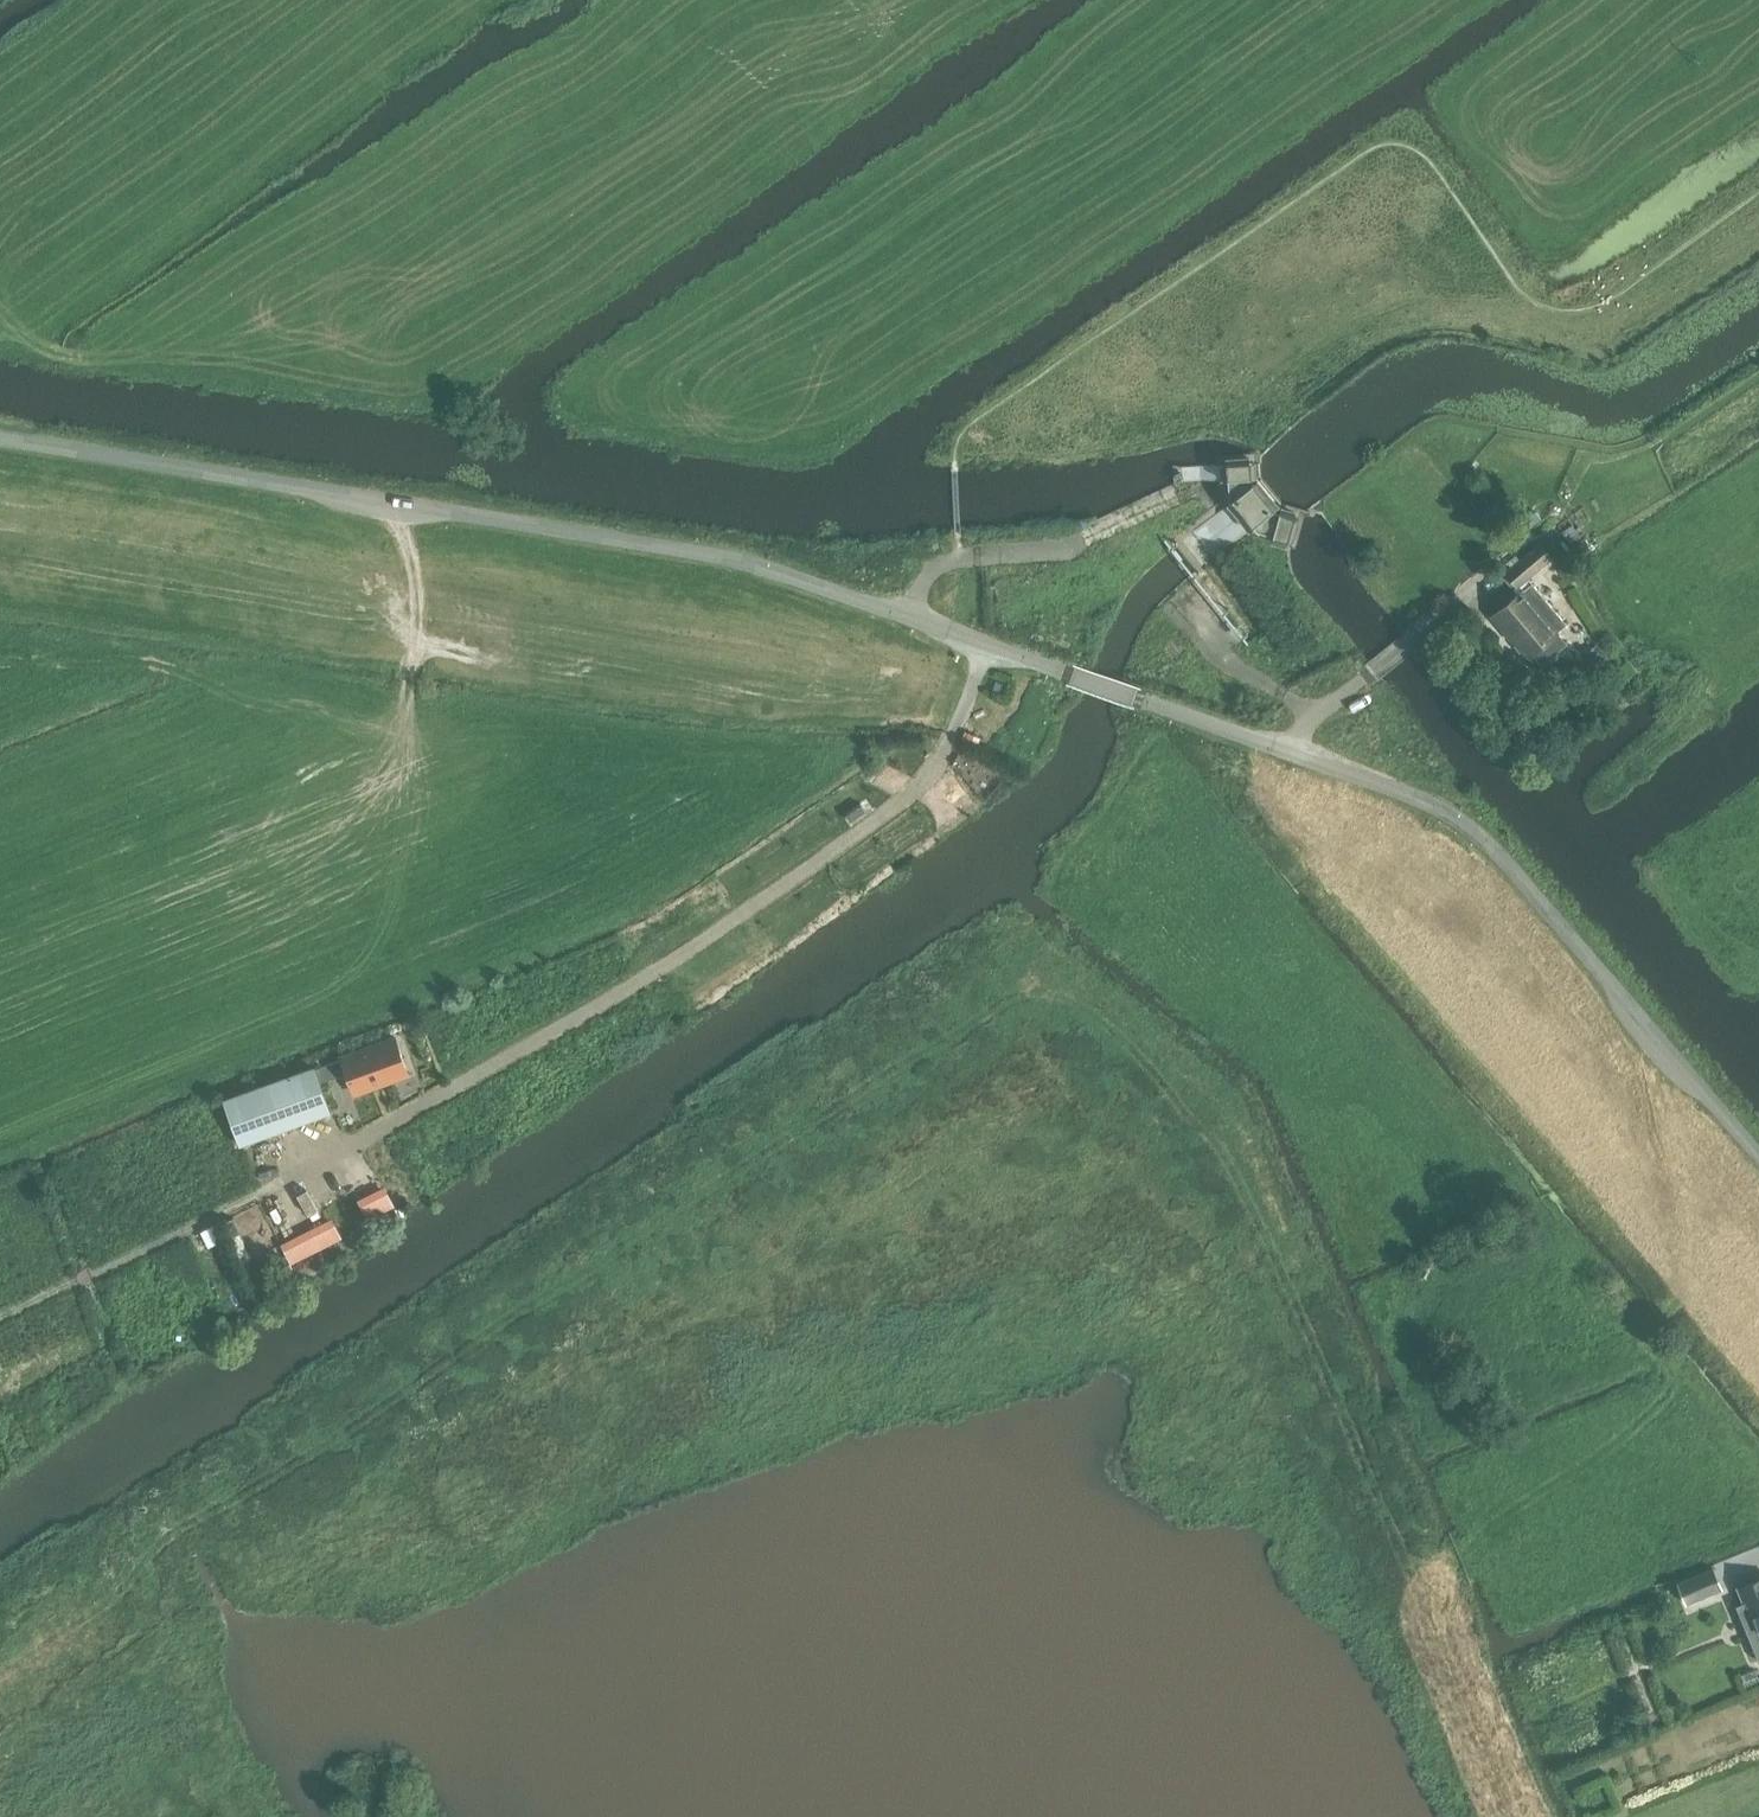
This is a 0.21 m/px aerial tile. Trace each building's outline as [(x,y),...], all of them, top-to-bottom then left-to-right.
[(1250,462),(1250,457),(1227,458),(1227,463),(1221,464),(1223,480),(1229,479),(1230,495),(1233,499),(1228,503),(1244,523),(1250,530),(1254,526),(1258,530),(1273,534),(1271,539),(1287,544),(1288,539),(1293,541),(1299,518),(1294,517),(1296,511),(1280,506),(1278,504),(1258,478),(1256,461),(1250,462)] [(1516,585),(1551,556),(1541,544),(1505,573),(1516,585)] [(1525,588),(1493,614),(1528,656),(1560,630),(1559,629),(1566,623),(1532,582),(1525,588)] [(1604,674),(1615,664),(1597,644),(1586,655),(1604,674)] [(341,1058),(315,1067),(319,1080),(346,1071),(354,1094),(410,1075),(397,1035),(340,1054),(341,1058)] [(314,1065),(224,1097),(240,1144),(331,1112),(319,1080),(315,1067),(314,1065)] [(363,1195),(372,1215),(402,1202),(393,1182),(363,1195)] [(1713,1566),(1677,1582),(1687,1604),(1723,1588),(1713,1566)] [(1738,1587),(1745,1603),(1748,1602),(1758,1629),(1758,1578),(1738,1587)]
